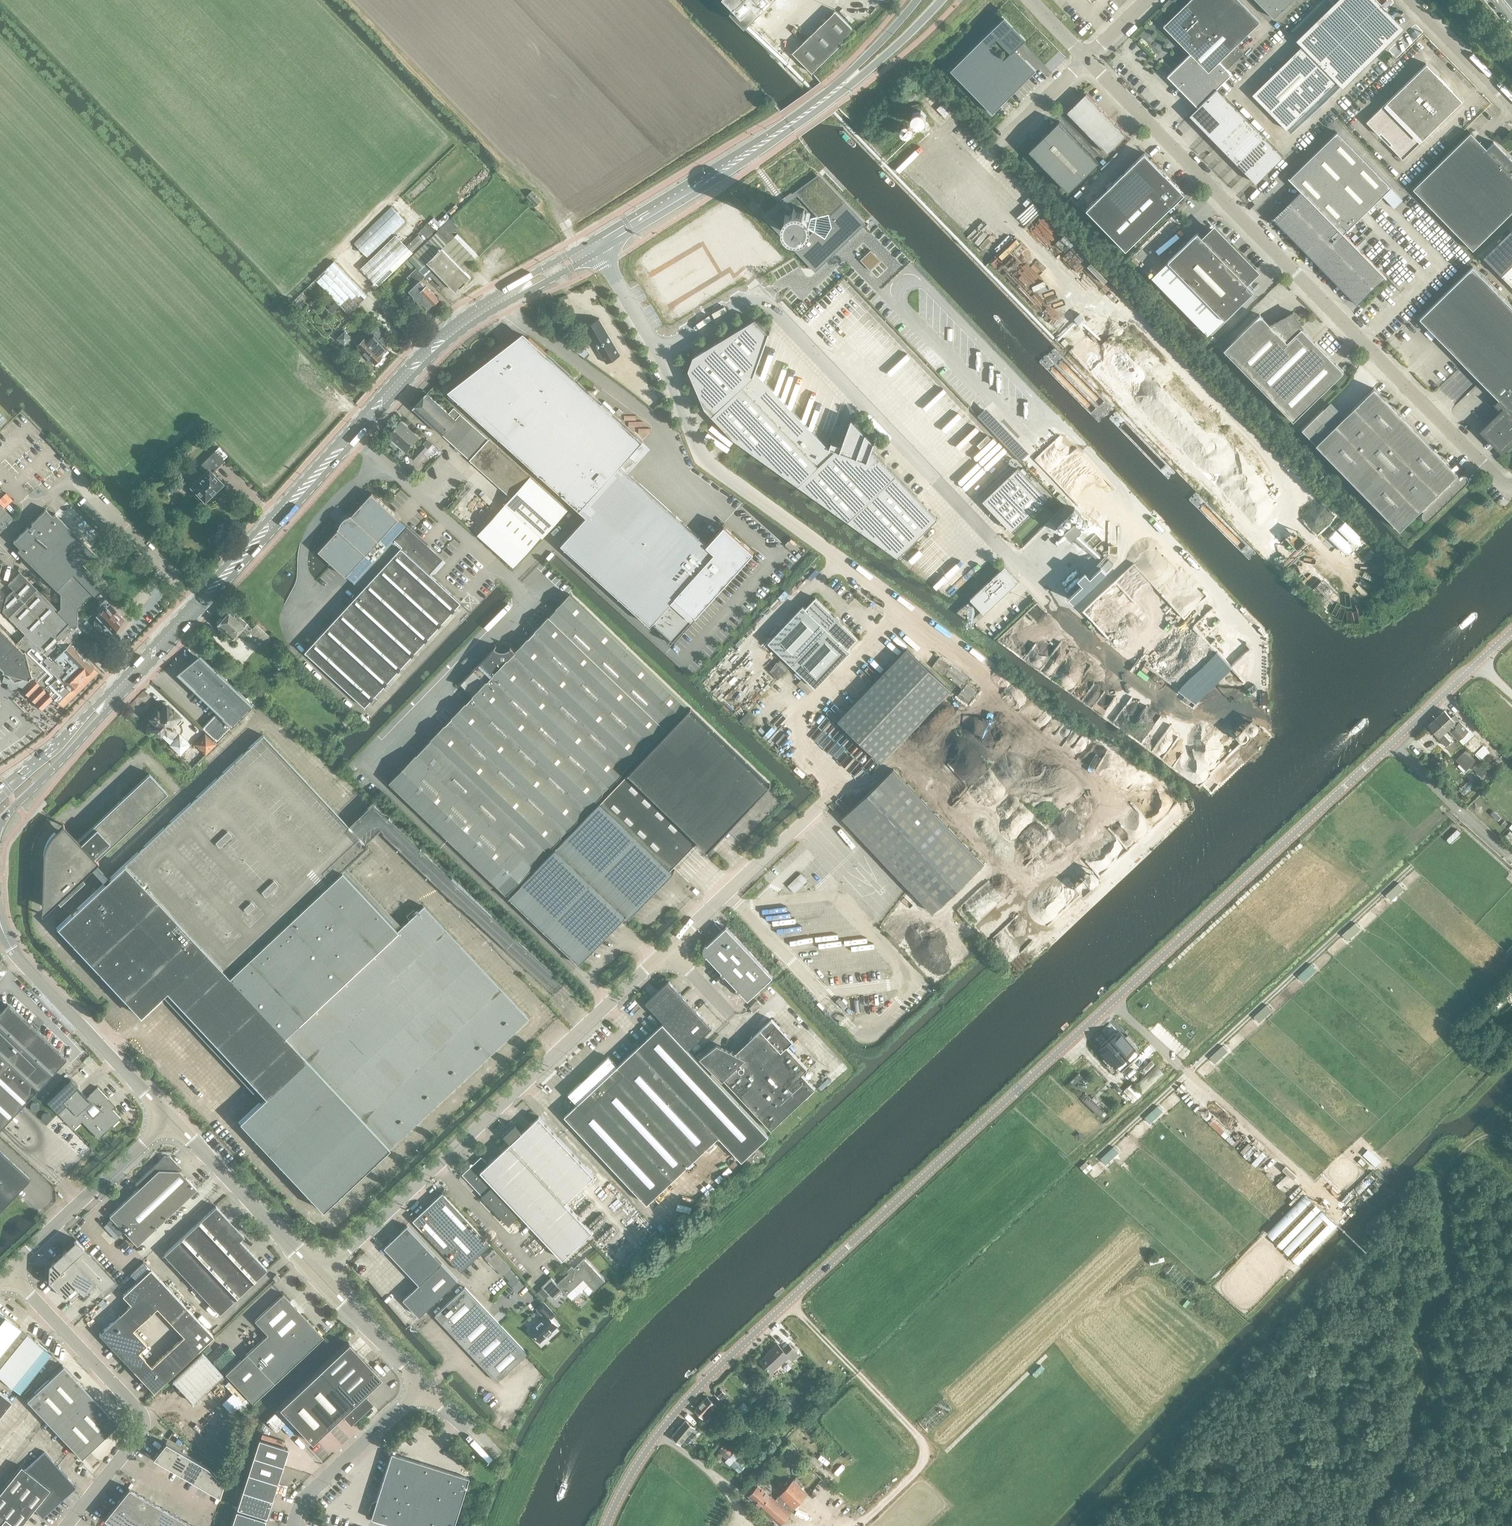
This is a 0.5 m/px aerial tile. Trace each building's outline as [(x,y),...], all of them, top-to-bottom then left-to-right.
[(734,6),(730,11),(745,26),(772,0),(728,0),(734,6)] [(1192,0),(1189,0),(1163,25),(1174,36),(1171,39),(1177,45),(1179,42),(1208,71),(1219,61),(1226,69),(1243,53),(1235,45),(1192,0)] [(1174,14),(1186,1),(1186,0),(1168,0),(1164,4),(1174,14)] [(1235,45),(1260,21),(1239,0),(1192,0),(1235,45)] [(1405,31),(1374,0),(1340,0),(1295,45),(1301,51),(1252,98),(1286,132),(1335,84),(1342,92),(1405,31)] [(1274,18),(1292,0),(1256,0),(1274,18)] [(841,33),(849,25),(835,10),(792,53),(812,72),(847,38),(844,35),(844,36),(841,33)] [(1025,40),(1003,18),(950,70),(992,113),(1035,71),(1015,49),(1025,40)] [(844,35),(847,38),(855,30),(849,25),(841,33),(844,36),(844,35)] [(1402,159),(1462,100),(1426,63),(1366,122),(1402,159)] [(1256,181),(1283,155),(1217,87),(1190,113),(1256,181)] [(1086,93),(1066,112),(1107,153),(1126,134),(1086,93)] [(924,122),(926,115),(921,109),(919,103),(912,105),(913,111),(911,119),(916,124),(924,122)] [(1068,191),(1098,162),(1059,121),(1029,150),(1068,191)] [(1275,215),(1316,258),(1319,255),(1362,299),(1385,276),(1343,233),(1390,187),(1336,132),(1289,178),(1300,190),(1275,215)] [(1511,211),(1511,161),(1493,141),(1488,146),(1488,147),(1486,148),(1470,132),(1412,189),(1472,250),(1511,211)] [(1126,250),(1184,194),(1144,153),(1086,209),(1126,250)] [(786,223),(784,223),(784,224),(786,224),(787,224),(791,230),(790,232),(791,233),(792,231),(793,231),(799,232),(799,233),(800,232),(800,235),(802,234),(801,232),(801,231),(807,227),(807,228),(814,232),(796,249),(801,254),(815,269),(837,248),(837,245),(842,240),(844,242),(864,224),(820,175),(797,192),(819,216),(811,218),(811,217),(809,218),(809,217),(808,217),(805,212),(805,211),(806,209),(805,209),(804,211),(803,210),(803,211),(796,210),(796,209),(795,207),(794,207),(795,209),(794,210),(791,212),(789,214),(788,214),(786,213),(786,214),(787,215),(788,216),(787,222),(786,222),(786,223)] [(532,190),(526,195),(536,205),(542,200),(532,190)] [(391,206),(354,242),(368,256),(405,220),(391,206)] [(450,218),(447,214),(438,222),(434,218),(417,234),(424,241),(427,238),(428,238),(450,218)] [(417,267),(425,276),(427,277),(430,274),(444,288),(449,283),(456,291),(471,277),(465,270),(479,256),(457,233),(449,241),(443,234),(456,222),(452,217),(409,258),(417,267)] [(655,257),(689,236),(685,230),(688,229),(686,225),(649,246),(655,257)] [(1224,319),(1253,290),(1244,281),(1254,271),(1214,229),(1203,239),(1197,232),(1167,261),(1224,319)] [(360,268),(374,282),(378,286),(413,252),(395,234),(360,268)] [(367,295),(334,260),(315,278),(348,313),(367,295)] [(1500,275),(1511,287),(1511,264),(1500,275)] [(425,276),(417,267),(407,276),(415,285),(409,290),(414,295),(413,296),(421,303),(427,309),(433,303),(434,304),(440,298),(426,284),(426,285),(421,280),(425,276)] [(1483,430),(1501,449),(1511,438),(1511,308),(1472,267),(1419,318),(1463,364),(1466,360),(1483,377),(1480,381),(1498,399),(1493,403),(1492,402),(1498,409),(1498,408),(1502,412),(1483,430)] [(1270,325),(1259,314),(1223,350),(1293,421),(1343,372),(1301,328),(1302,328),(1293,312),(1270,325)] [(606,363),(621,354),(620,354),(599,319),(600,318),(585,326),(585,327),(586,326),(607,362),(606,362),(606,363)] [(734,438),(898,555),(938,517),(872,449),(874,442),(873,442),(872,445),(863,442),(866,433),(865,433),(865,434),(851,422),(852,420),(851,420),(839,452),(829,449),(832,442),(831,442),(827,453),(825,452),(827,448),(819,445),(820,441),(812,438),(813,433),(805,430),(806,426),(798,423),(800,419),(791,416),(793,411),(784,408),(786,404),(778,401),(779,397),(771,394),(772,389),(764,386),(765,382),(757,379),(754,375),(769,332),(768,331),(768,332),(755,318),(693,356),(688,369),(705,407),(734,438)] [(377,363),(381,360),(381,357),(381,356),(380,355),(388,348),(382,343),(386,339),(383,336),(385,334),(377,326),(376,326),(372,321),(370,324),(374,328),(371,331),(373,333),(366,340),(364,338),(357,345),(374,363),(377,363)] [(350,337),(344,331),(337,337),(343,344),(350,337)] [(513,356),(504,349),(505,348),(504,347),(448,390),(573,503),(587,516),(561,544),(650,624),(653,622),(657,625),(654,628),(671,643),(754,552),(741,540),(740,541),(732,533),(727,539),(719,532),(720,531),(719,531),(707,544),(620,465),(643,440),(529,337),(528,338),(529,338),(513,356)] [(1301,430),(1399,530),(1420,509),(1429,518),(1466,482),(1373,387),(1337,423),(1323,408),(1301,430)] [(450,413),(447,410),(427,392),(412,408),(510,496),(529,475),(454,408),(450,413)] [(405,452),(417,438),(400,421),(388,434),(400,445),(399,446),(405,452)] [(197,446),(191,440),(180,451),(186,457),(197,446)] [(416,460),(426,449),(422,445),(412,456),(416,460)] [(442,452),(434,445),(428,452),(436,459),(442,452)] [(224,461),(213,450),(202,461),(200,460),(191,469),(199,477),(189,487),(192,490),(191,491),(196,496),(197,495),(201,499),(209,492),(212,495),(215,496),(219,492),(218,489),(215,486),(220,481),(212,473),(224,461)] [(982,500),(1012,531),(1047,497),(1026,475),(1028,473),(1023,468),(1020,470),(1018,466),(982,500)] [(514,567),(541,536),(543,538),(567,510),(530,477),(478,535),(514,567)] [(5,506),(13,498),(6,491),(0,497),(0,501),(5,506)] [(442,558),(407,525),(371,492),(319,549),(360,587),(361,586),(363,588),(305,650),(365,705),(460,601),(429,572),(442,558)] [(12,518),(0,505),(0,530),(12,518)] [(1057,520),(1070,536),(1088,521),(1076,505),(1057,520)] [(2,668),(1,671),(4,672),(1,681),(7,683),(6,685),(17,687),(17,685),(22,687),(21,688),(42,708),(54,696),(63,705),(98,669),(69,640),(79,630),(74,625),(76,622),(79,608),(94,593),(93,592),(102,582),(81,561),(93,550),(53,511),(51,513),(44,506),(29,521),(30,522),(27,525),(26,524),(11,539),(18,546),(16,548),(59,591),(59,605),(57,608),(19,570),(7,582),(12,587),(5,594),(1,609),(34,642),(31,645),(21,648),(0,626),(0,666),(2,668)] [(1377,552),(1343,515),(1327,530),(1361,567),(1377,552)] [(1337,591),(1302,556),(1287,570),(1322,605),(1337,591)] [(970,598),(971,599),(984,613),(1018,581),(1004,566),(998,572),(970,598)] [(476,695),(393,781),(508,893),(689,705),(574,594),(520,649),(515,644),(513,646),(511,647),(508,648),(505,648),(502,647),(499,645),(477,668),(464,683),(476,695)] [(771,643),(795,665),(840,618),(819,598),(809,609),(806,606),(771,643)] [(117,624),(122,620),(102,600),(97,605),(100,608),(93,615),(95,617),(91,621),(91,626),(98,632),(104,633),(108,629),(110,632),(110,631),(114,631),(117,628),(117,625),(118,624),(117,624)] [(246,634),(246,635),(259,647),(268,637),(255,624),(251,629),(245,623),(230,609),(216,625),(231,639),(240,629),(246,634)] [(861,639),(840,618),(795,665),(818,688),(853,652),(851,649),(861,639)] [(910,649),(841,721),(884,762),(953,690),(910,649)] [(1217,649),(1180,685),(1194,701),(1232,665),(1217,649)] [(216,740),(251,703),(211,665),(210,667),(199,657),(182,672),(190,680),(189,682),(217,709),(201,726),(216,740)] [(281,670),(288,663),(281,657),(274,664),(281,670)] [(352,709),(355,705),(329,682),(326,685),(352,709)] [(966,683),(957,695),(968,702),(977,690),(966,683)] [(152,728),(159,734),(169,743),(168,744),(179,754),(189,743),(178,734),(173,739),(171,737),(176,731),(168,724),(172,720),(177,724),(182,718),(166,703),(160,710),(159,709),(157,710),(156,710),(149,718),(155,724),(152,728)] [(676,871),(671,867),(699,838),(708,847),(770,783),(692,709),(511,896),(581,963),(626,917),(629,920),(676,871)] [(1444,710),(1436,717),(1447,728),(1458,739),(1468,730),(1454,715),(1452,718),(1444,710)] [(1254,716),(1247,723),(1251,727),(1258,721),(1254,716)] [(1447,728),(1436,717),(1429,725),(1437,733),(1435,735),(1439,739),(1440,739),(1446,746),(1451,741),(1443,732),(1447,728)] [(205,754),(216,742),(206,732),(194,744),(205,754)] [(263,733),(243,752),(245,755),(251,749),(255,754),(270,740),(263,733)] [(1462,754),(1471,764),(1475,760),(1466,751),(1462,754)] [(1476,778),(1478,780),(1486,772),(1477,763),(1473,768),(1479,774),(1476,778)] [(225,767),(138,851),(174,851),(170,858),(169,854),(165,855),(171,873),(177,868),(181,872),(181,855),(177,859),(175,852),(182,849),(184,855),(182,856),(188,859),(194,854),(203,863),(207,859),(207,865),(210,867),(215,862),(207,858),(226,858),(220,852),(223,849),(219,849),(229,828),(206,817),(214,800),(225,800),(225,767)] [(896,770),(845,818),(934,913),(985,865),(896,770)] [(43,852),(42,855),(40,915),(98,861),(95,858),(167,791),(149,772),(77,839),(62,823),(53,831),(52,833),(50,835),(48,837),(47,839),(46,842),(45,844),(44,847),(43,849),(43,852)] [(365,841),(380,825),(414,857),(419,851),(424,856),(428,852),(371,799),(344,829),(354,838),(358,834),(365,841)] [(813,877),(816,881),(814,883),(818,888),(825,882),(837,894),(842,889),(827,874),(828,873),(816,860),(816,861),(807,851),(773,883),(763,892),(766,895),(776,886),(781,892),(789,885),(796,893),(813,877)] [(1386,893),(1391,899),(1405,887),(1399,881),(1386,893)] [(1356,921),(1342,932),(1347,938),(1361,927),(1356,921)] [(742,991),(750,1000),(775,976),(728,927),(709,944),(708,943),(707,944),(706,945),(706,946),(705,948),(703,950),(705,953),(706,954),(706,955),(707,956),(708,957),(709,956),(723,972),(722,973),(725,976),(727,975),(739,988),(737,989),(741,993),(742,991)] [(1298,974),(1303,979),(1316,968),(1311,962),(1298,974)] [(647,1003),(660,1017),(684,995),(670,981),(647,1003)] [(660,1017),(674,1032),(697,1010),(684,995),(660,1017)] [(751,1008),(753,1010),(755,1012),(763,1005),(759,1001),(751,1008)] [(1254,1014),(1259,1020),(1272,1009),(1267,1003),(1254,1014)] [(65,1059),(6,1004),(0,1011),(0,1129),(65,1059)] [(674,1032),(690,1049),(714,1028),(697,1010),(674,1032)] [(708,1053),(705,1058),(724,1079),(725,1079),(772,1130),(780,1123),(779,1122),(808,1095),(809,1096),(817,1089),(803,1074),(809,1069),(789,1047),(794,1042),(773,1019),(753,1038),(754,1036),(753,1036),(742,1058),(718,1045),(716,1048),(713,1046),(708,1050),(708,1053)] [(579,1103),(566,1115),(648,1203),(675,1178),(698,1202),(706,1195),(769,1136),(664,1023),(618,1066),(610,1057),(570,1094),(579,1103)] [(1115,1032),(1108,1038),(1130,1062),(1140,1053),(1135,1048),(1138,1045),(1128,1034),(1125,1037),(1119,1031),(1116,1033),(1115,1032)] [(1103,1046),(1100,1048),(1106,1054),(1103,1057),(1113,1068),(1116,1065),(1121,1071),(1130,1062),(1108,1038),(1101,1044),(1103,1046)] [(1210,1055),(1215,1061),(1228,1050),(1223,1044),(1210,1055)] [(1084,1056),(1061,1076),(1067,1082),(1089,1062),(1084,1056)] [(1143,1093),(1164,1073),(1156,1064),(1135,1084),(1143,1093)] [(1124,1088),(1133,1099),(1141,1093),(1132,1082),(1124,1088)] [(57,1112),(73,1129),(82,1120),(98,1138),(121,1117),(113,1108),(116,1106),(97,1087),(87,1096),(77,1086),(63,1100),(66,1104),(57,1112)] [(1085,1098),(1100,1113),(1104,1109),(1089,1094),(1085,1098)] [(1158,1104),(1145,1116),(1150,1121),(1163,1109),(1158,1104)] [(510,1223),(520,1213),(563,1259),(593,1231),(566,1202),(595,1175),(540,1116),(524,1131),(517,1124),(505,1135),(512,1142),(489,1163),(482,1156),(463,1173),(484,1196),(485,1196),(510,1223)] [(1114,1145),(1101,1156),(1106,1162),(1119,1150),(1114,1145)] [(1376,1164),(1381,1159),(1369,1147),(1363,1153),(1376,1164)] [(31,1178),(0,1150),(0,1211),(31,1178)] [(165,1155),(135,1183),(139,1187),(109,1215),(112,1218),(124,1231),(137,1245),(197,1188),(178,1167),(180,1165),(171,1156),(165,1155)] [(443,1192),(438,1196),(414,1219),(462,1271),(491,1244),(443,1192)] [(1273,1229),(1284,1240),(1318,1205),(1307,1194),(1273,1229)] [(219,1313),(267,1268),(240,1239),(244,1235),(216,1205),(164,1254),(219,1313)] [(1306,1250),(1335,1221),(1324,1210),(1295,1239),(1306,1250)] [(110,1243),(124,1231),(112,1218),(99,1231),(110,1243)] [(459,1279),(443,1262),(408,1225),(385,1246),(420,1283),(404,1298),(420,1315),(459,1279)] [(109,1284),(121,1273),(83,1232),(71,1243),(102,1276),(109,1284)] [(102,1276),(71,1243),(59,1254),(82,1279),(90,1287),(102,1276)] [(156,1248),(153,1244),(144,1252),(147,1255),(156,1248)] [(502,1275),(511,1267),(494,1248),(485,1257),(502,1275)] [(53,1271),(71,1290),(82,1279),(59,1254),(55,1257),(53,1271)] [(553,1298),(563,1289),(567,1293),(574,1287),(579,1292),(588,1283),(594,1290),(605,1280),(584,1258),(574,1267),(572,1265),(567,1270),(569,1272),(557,1283),(552,1276),(542,1285),(553,1298)] [(147,1265),(143,1260),(134,1268),(138,1273),(147,1265)] [(140,1376),(152,1389),(154,1391),(214,1335),(150,1267),(122,1294),(131,1303),(127,1306),(141,1321),(157,1307),(184,1335),(140,1376)] [(436,1315),(452,1331),(481,1303),(466,1287),(436,1315)] [(253,1402),(265,1391),(324,1336),(283,1293),(255,1319),(268,1333),(226,1373),(253,1402)] [(540,1341),(557,1325),(551,1318),(555,1314),(543,1302),(537,1308),(545,1317),(530,1331),(540,1341)] [(497,1319),(481,1303),(452,1331),(467,1347),(497,1319)] [(51,1352),(0,1311),(0,1375),(20,1391),(51,1352)] [(120,1314),(99,1333),(125,1360),(124,1361),(127,1365),(129,1364),(134,1370),(146,1358),(139,1351),(147,1343),(120,1314)] [(512,1336),(497,1319),(467,1347),(483,1364),(512,1336)] [(527,1352),(512,1336),(483,1364),(498,1380),(527,1352)] [(349,1342),(319,1369),(361,1413),(373,1402),(365,1393),(382,1377),(349,1342)] [(792,1360),(798,1355),(789,1345),(784,1350),(778,1344),(766,1355),(767,1356),(761,1361),(772,1373),(789,1357),(792,1360)] [(172,1379),(174,1381),(193,1402),(222,1374),(201,1352),(172,1379)] [(27,1398),(78,1453),(81,1457),(118,1423),(63,1364),(27,1398)] [(319,1369),(294,1393),(327,1428),(342,1414),(350,1423),(361,1413),(319,1369)] [(225,1384),(233,1393),(222,1403),(231,1413),(237,1407),(240,1411),(249,1402),(228,1381),(225,1384)] [(722,1400),(728,1394),(720,1386),(715,1392),(722,1400)] [(12,1400),(0,1391),(0,1416),(12,1400)] [(294,1393),(279,1407),(312,1442),(327,1428),(294,1393)] [(707,1396),(695,1408),(710,1423),(717,1413),(713,1408),(716,1405),(707,1396)] [(727,1419),(718,1427),(723,1433),(732,1425),(727,1419)] [(682,1443),(694,1428),(685,1420),(672,1435),(682,1443)] [(259,1438),(253,1455),(282,1464),(287,1447),(259,1438)] [(153,1457),(167,1466),(177,1448),(166,1441),(153,1457)] [(730,1453),(721,1446),(717,1450),(726,1458),(724,1460),(734,1469),(740,1461),(730,1453)] [(167,1466),(180,1473),(190,1455),(177,1448),(167,1466)] [(42,1517),(75,1486),(44,1450),(24,1467),(21,1464),(0,1491),(0,1525),(19,1525),(34,1507),(42,1517)] [(798,1462),(804,1456),(799,1451),(793,1457),(798,1462)] [(468,1477),(391,1453),(376,1501),(372,1503),(370,1512),(371,1515),(371,1518),(397,1525),(453,1525),(469,1477),(468,1477)] [(180,1473),(192,1480),(202,1463),(190,1455),(180,1473)] [(253,1455),(248,1472),(276,1481),(282,1464),(253,1455)] [(192,1480),(205,1487),(213,1473),(204,1463),(202,1463),(192,1480)] [(248,1472),(242,1490),(271,1499),(276,1481),(248,1472)] [(223,1483),(223,1482),(213,1473),(205,1487),(219,1496),(223,1483)] [(781,1524),(808,1492),(792,1479),(775,1498),(758,1483),(748,1495),(781,1524)] [(138,1492),(129,1487),(116,1502),(128,1509),(138,1492)] [(242,1490),(237,1507),(265,1516),(271,1499),(242,1490)] [(150,1499),(138,1492),(128,1509),(140,1516),(150,1499)] [(162,1506),(150,1499),(140,1516),(153,1524),(162,1506)] [(104,1518),(118,1525),(128,1509),(116,1502),(104,1518)] [(162,1506),(153,1524),(157,1525),(168,1525),(175,1514),(162,1506)] [(140,1516),(128,1509),(118,1525),(135,1525),(140,1516)] [(231,1525),(262,1525),(265,1518),(236,1509),(231,1525)] [(175,1514),(168,1525),(184,1525),(187,1521),(175,1514)] [(153,1524),(140,1516),(135,1525),(151,1525),(153,1524)]
